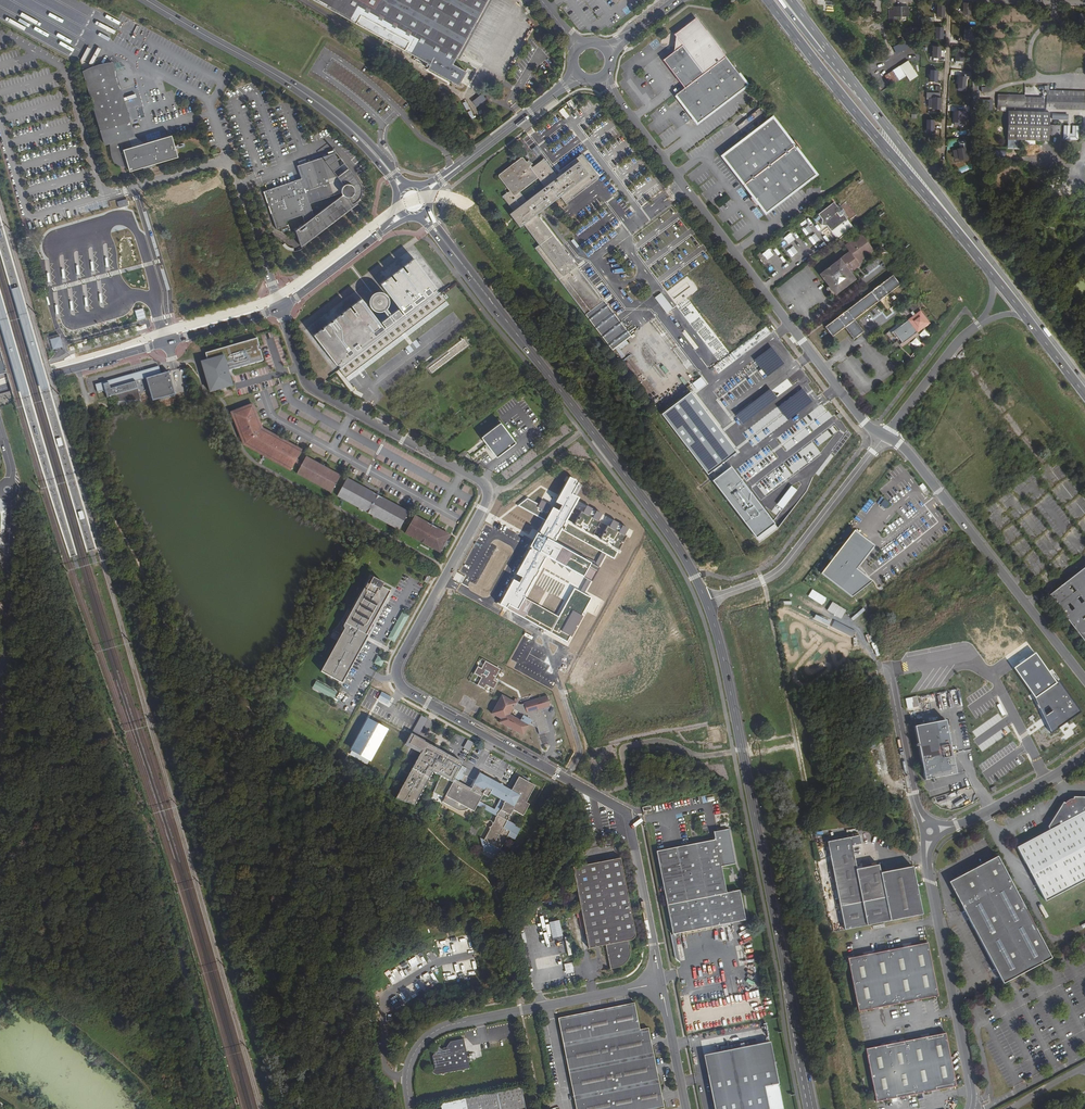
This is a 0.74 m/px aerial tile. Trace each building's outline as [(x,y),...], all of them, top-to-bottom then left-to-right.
[(452,64),(488,0),(312,0),(429,65),(427,69),(458,86),(466,72),(452,64)] [(963,15),(972,14),(972,2),(962,2),(963,15)] [(937,5),(936,16),(945,16),(945,5),(937,5)] [(897,22),(897,17),(900,17),(900,21),(907,21),(907,17),(908,17),(908,7),(894,7),(894,10),(889,11),(889,22),(897,22)] [(675,51),(664,60),(684,88),(725,57),(696,18),(674,34),(676,37),(675,51)] [(964,41),(972,41),(972,22),(964,22),(964,41)] [(943,39),(944,27),(935,27),(935,39),(943,39)] [(911,39),(893,47),(896,54),(914,45),(911,39)] [(933,46),(932,58),(941,58),(941,46),(933,46)] [(955,50),(955,62),(964,62),(964,51),(955,50)] [(684,88),(676,95),(697,123),(747,85),(725,57),(684,88)] [(908,61),(893,71),(899,80),(906,75),(910,81),(918,76),(908,61)] [(87,76),(85,78),(105,145),(111,143),(117,164),(126,161),(129,172),(145,167),(144,165),(147,164),(147,166),(149,165),(149,163),(151,163),(152,165),(177,157),(171,136),(143,144),(132,147),(129,137),(133,136),(112,64),(109,65),(107,65),(104,67),(101,68),(98,69),(95,71),(93,72),(91,73),(89,75),(87,76)] [(930,69),(929,81),(938,81),(938,69),(930,69)] [(957,87),(966,88),(966,76),(971,77),(971,71),(950,71),(950,75),(957,75),(957,87)] [(1084,109),(1084,100),(1084,92),(1046,91),(1046,96),(1043,95),(1043,96),(1041,96),(1041,98),(1025,98),(1025,96),(998,95),(997,109),(1000,110),(1000,107),(1084,109)] [(927,110),(941,110),(941,92),(927,92),(927,110)] [(982,99),(982,110),(992,110),(993,100),(982,99)] [(962,122),(963,110),(954,110),(954,122),(962,122)] [(1008,111),(1007,139),(1021,139),(1034,140),(1048,141),(1049,135),(1049,134),(1049,125),(1049,112),(1008,111)] [(772,118),(723,156),(744,184),(794,146),(772,118)] [(926,119),(926,132),(934,132),(934,119),(926,119)] [(1060,125),(1049,125),(1049,134),(1049,135),(1059,135),(1060,125)] [(1069,126),(1064,126),(1063,139),(1078,140),(1078,126),(1073,126),(1073,135),(1068,135),(1069,126)] [(133,136),(129,137),(132,147),(143,144),(133,136)] [(1007,139),(1007,147),(1020,147),(1021,143),(1021,139),(1007,139)] [(794,146),(744,184),(765,212),(815,174),(794,146)] [(966,147),(952,150),(954,161),(968,159),(966,147)] [(539,245),(534,248),(612,350),(630,336),(600,297),(587,307),(578,295),(591,285),(536,214),(560,196),(554,189),(588,163),(581,154),(560,170),(562,173),(558,177),(543,158),(532,167),(527,161),(526,161),(525,161),(524,160),(523,158),(522,157),(520,157),(500,173),(498,175),(498,176),(498,177),(509,191),(510,193),(509,194),(507,192),(502,196),(539,245)] [(298,179),(263,191),(276,230),(287,226),(285,221),(302,216),(305,223),(295,231),(300,244),(347,209),(346,206),(352,204),(356,202),(357,201),(359,198),(361,194),(361,191),(361,189),(360,186),(359,183),(348,169),(342,173),(339,167),(336,156),(328,159),(327,155),(297,166),(301,179),(302,181),(299,181),(298,179)] [(588,163),(554,189),(560,196),(564,202),(598,176),(588,163)] [(344,164),(339,167),(342,173),(348,169),(344,164)] [(833,202),(818,214),(822,219),(821,225),(827,225),(838,240),(853,228),(842,214),(837,207),(833,202)] [(1053,226),(1049,228),(1057,243),(1061,241),(1053,226)] [(1042,237),(1046,244),(1052,246),(1057,243),(1049,228),(1044,231),(1042,237)] [(849,251),(820,274),(835,294),(855,279),(847,269),(850,267),(852,270),(859,265),(857,262),(873,250),(861,233),(854,238),(851,234),(849,236),(852,240),(850,242),(845,246),(849,251)] [(847,237),(841,241),(845,246),(850,242),(847,237)] [(345,377),(446,301),(439,292),(434,296),(434,295),(438,292),(435,289),(436,289),(413,259),(410,261),(410,262),(408,264),(407,263),(404,266),(408,271),(406,273),(401,268),(398,270),(398,271),(396,273),(396,272),(392,275),(397,280),(394,282),(390,276),(386,279),(387,280),(384,282),(384,281),(380,283),(403,313),(401,314),(397,309),(392,314),(387,308),(389,305),(389,301),(388,298),(388,297),(386,295),(383,292),(380,291),(378,291),(374,292),(373,293),(371,295),(369,298),(368,300),(368,304),(370,307),(371,309),(372,310),(374,311),(377,312),(380,312),(382,311),(386,318),(381,322),(385,327),(383,328),(360,299),(357,301),(358,302),(355,304),(355,303),(351,306),(356,312),(353,313),(349,308),(346,309),(347,310),(345,312),(344,311),(342,313),(342,314),(340,315),(339,315),(337,317),(338,317),(335,319),(335,318),(332,320),(333,321),(330,323),(330,322),(328,324),(328,325),(326,326),(325,326),(323,327),(323,328),(321,330),(320,329),(318,331),(319,332),(316,333),(313,335),(337,365),(337,364),(339,367),(343,365),(344,365),(339,369),(345,377)] [(892,299),(888,294),(900,285),(892,275),(825,326),(832,336),(844,327),(853,339),(863,331),(854,320),(878,301),(882,307),(884,306),(886,308),(892,303),(890,301),(892,299)] [(591,285),(578,295),(587,307),(600,297),(591,285)] [(668,315),(656,299),(649,304),(662,320),(668,315)] [(913,316),(893,331),(902,343),(929,323),(920,311),(915,315),(913,313),(911,314),(913,316)] [(909,345),(915,350),(930,334),(924,329),(909,345)] [(470,333),(463,338),(469,346),(432,374),(434,377),(478,343),(470,333)] [(63,346),(62,341),(60,336),(55,337),(50,339),(51,342),(51,345),(52,347),(53,349),(54,349),(58,348),(63,346)] [(448,353),(427,368),(432,374),(469,346),(463,338),(448,349),(449,351),(448,353)] [(229,375),(229,373),(231,370),(232,370),(263,361),(260,350),(258,351),(257,347),(259,346),(257,339),(205,354),(207,360),(201,362),(210,392),(232,385),(229,375)] [(159,366),(95,384),(97,392),(105,390),(107,397),(114,395),(116,402),(141,400),(135,381),(146,378),(152,401),(175,395),(168,372),(161,374),(159,366)] [(244,444),(249,448),(290,470),(300,453),(301,451),(287,443),(284,441),(262,429),(261,426),(260,423),(252,404),(231,412),(244,444)] [(498,459),(517,445),(501,425),(482,439),(498,459)] [(306,457),(296,474),(331,493),(340,476),(306,457)] [(346,479),(337,496),(399,530),(408,513),(409,513),(347,479),(346,479)] [(923,484),(919,486),(925,494),(929,491),(923,484)] [(880,505),(886,509),(889,503),(884,500),(880,505)] [(414,516),(405,533),(439,552),(449,535),(414,516)] [(854,570),(873,546),(852,530),(819,574),(850,598),(871,582),(854,570)] [(1013,550),(1023,564),(1029,560),(1019,546),(1013,550)] [(1048,596),(1084,644),(1084,567),(1048,596)] [(339,630),(337,631),(342,634),(341,635),(321,672),(342,684),(374,625),(372,624),(389,592),(379,586),(381,582),(371,577),(369,580),(367,579),(349,611),(348,616),(347,619),(346,622),(343,626),(341,628),(339,630)] [(823,604),(826,598),(811,591),(808,597),(823,604)] [(832,602),(827,611),(841,619),(846,610),(832,602)] [(402,612),(387,639),(394,642),(409,616),(402,612)] [(831,627),(853,637),(856,631),(834,621),(831,627)] [(378,656),(374,663),(381,667),(385,660),(378,656)] [(876,670),(867,672),(868,679),(878,677),(876,670)] [(334,698),(337,691),(315,682),(312,690),(334,698)] [(550,706),(547,696),(534,700),(534,701),(520,705),(511,700),(511,701),(503,696),(501,700),(500,700),(499,702),(498,702),(495,708),(496,708),(492,714),(501,719),(500,722),(502,723),(502,724),(507,727),(507,726),(511,728),(511,729),(516,732),(517,731),(523,735),(529,724),(533,723),(534,726),(536,725),(537,728),(539,734),(549,731),(542,708),(540,702),(545,701),(547,707),(550,706)] [(413,732),(419,735),(426,717),(420,715),(413,732)] [(945,720),(914,726),(925,780),(956,774),(945,720)] [(419,749),(423,742),(414,736),(409,744),(419,749)] [(469,751),(473,742),(467,739),(463,748),(469,751)] [(459,765),(453,762),(454,759),(423,742),(419,749),(422,751),(395,799),(414,805),(427,769),(437,775),(431,792),(444,799),(460,770),(459,769),(461,766),(459,765)] [(493,813),(497,815),(496,817),(495,819),(494,821),(492,823),(492,825),(491,826),(490,827),(489,827),(489,830),(483,841),(487,843),(486,846),(491,849),(490,851),(504,859),(507,854),(500,850),(508,835),(515,839),(521,828),(507,821),(513,811),(523,816),(529,805),(525,803),(535,786),(520,778),(517,779),(511,791),(503,787),(502,784),(494,786),(489,783),(489,782),(488,779),(479,774),(472,788),(474,789),(473,790),(458,782),(459,779),(461,780),(464,775),(462,774),(464,771),(460,769),(460,770),(444,799),(442,802),(450,807),(451,806),(458,810),(460,810),(463,810),(464,809),(466,809),(467,808),(468,808),(474,811),(478,804),(493,813)] [(1016,847),(1045,901),(1084,880),(1084,797),(1073,797),(1073,798),(1072,798),(1071,799),(1070,799),(1068,800),(1067,800),(1066,801),(1065,802),(1064,803),(1063,802),(1048,827),(1049,830),(1016,847)] [(489,830),(489,827),(490,827),(491,826),(492,825),(492,823),(494,821),(495,819),(496,817),(497,815),(493,813),(480,837),(484,850),(503,860),(504,859),(490,851),(491,849),(486,846),(487,843),(483,841),(489,830)] [(714,840),(656,851),(668,913),(742,899),(740,890),(726,893),(721,867),(735,864),(728,830),(714,833),(715,839),(714,840)] [(922,915),(912,867),(880,873),(879,865),(856,869),(853,849),(852,846),(855,845),(856,845),(865,843),(864,838),(864,837),(864,834),(859,835),(827,842),(845,930),(922,915)] [(1051,958),(997,856),(987,862),(988,863),(952,882),(951,883),(950,883),(950,884),(962,907),(1003,984),(1051,958)] [(620,858),(573,868),(585,930),(587,939),(589,948),(606,945),(610,969),(616,968),(619,967),(624,965),(627,961),(629,957),(630,952),(627,934),(635,933),(620,858)] [(742,899),(668,913),(673,935),(746,920),(742,899)] [(927,943),(848,958),(858,1011),(938,996),(927,943)] [(571,962),(563,964),(566,974),(574,972),(571,962)] [(558,1018),(576,1108),(660,1108),(664,1108),(648,1028),(640,1029),(634,1003),(558,1018)] [(728,1038),(729,1044),(755,1039),(754,1033),(728,1038)] [(945,1033),(865,1048),(876,1102),(956,1086),(945,1033)] [(443,1051),(438,1047),(432,1057),(435,1068),(432,1072),(436,1075),(469,1069),(463,1039),(450,1042),(446,1047),(446,1050),(443,1051)] [(702,1050),(714,1108),(783,1108),(779,1088),(766,1091),(755,1039),(729,1044),(702,1050)] [(440,1103),(441,1108),(526,1108),(521,1087),(440,1103)]
